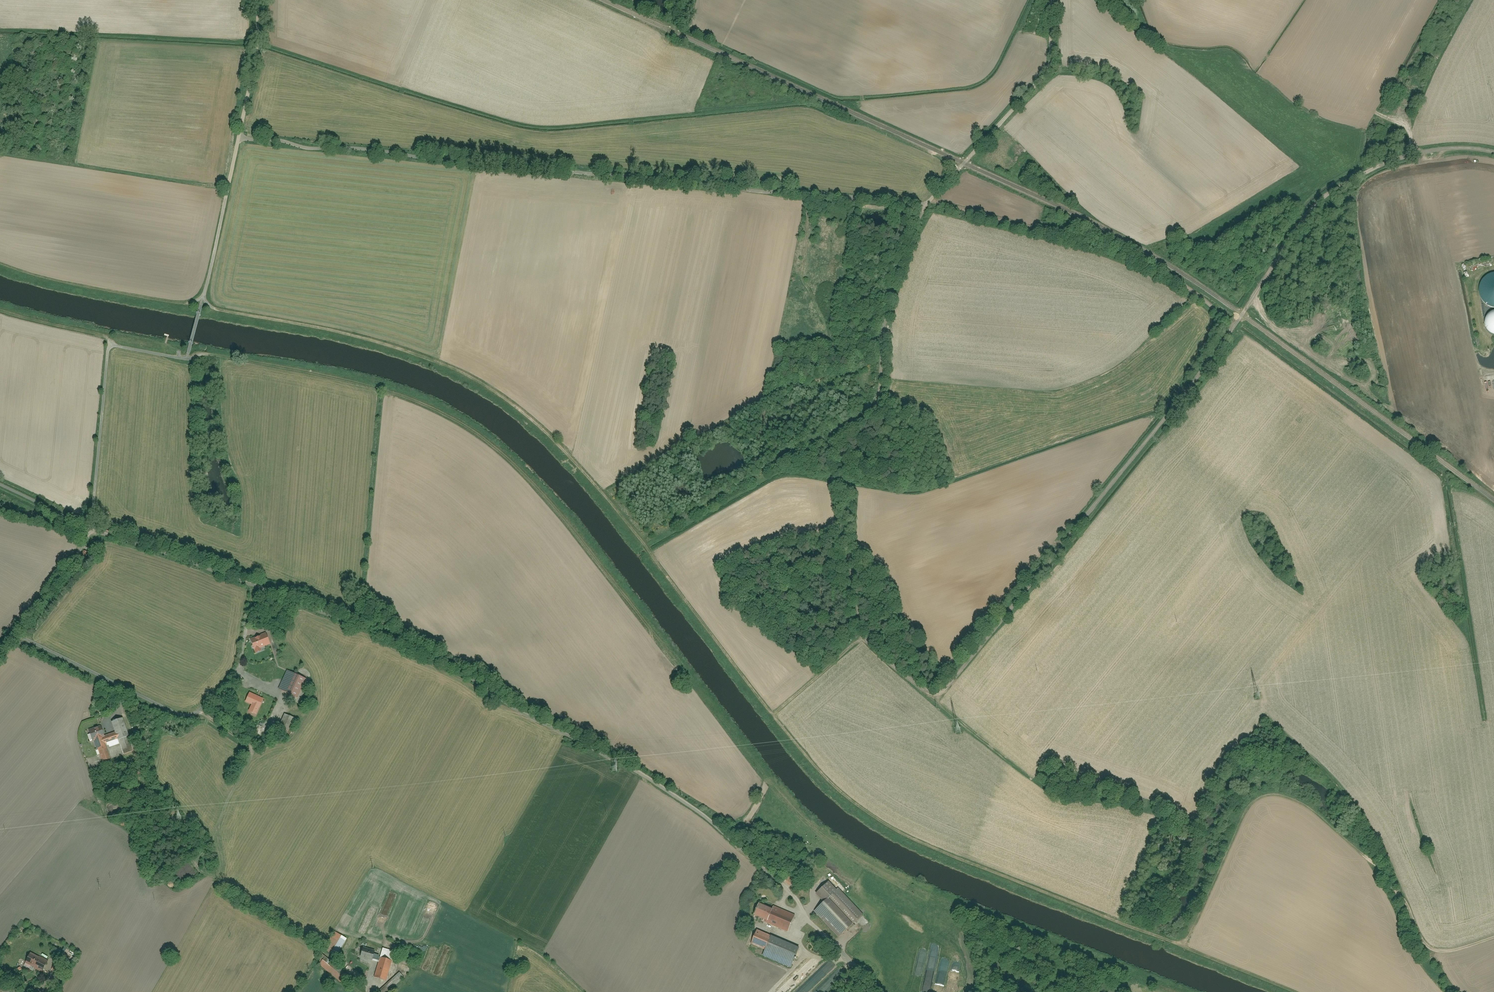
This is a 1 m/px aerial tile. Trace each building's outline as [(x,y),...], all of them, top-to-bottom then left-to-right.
[(1482,298),(1485,303),(1489,307),(1493,309),(1493,275),(1488,277),(1484,282),(1481,287),(1480,293),(1482,298)] [(262,652),(261,648),(271,645),(269,636),(251,640),(254,650),(255,649),(257,654),(262,652)] [(287,671),(278,690),(297,698),(306,679),(287,671)] [(264,694),(263,697),(252,692),(248,700),(260,705),(257,711),(271,718),(279,701),(264,694)] [(251,712),(247,721),(262,728),(266,720),(251,712)] [(285,716),(276,734),(288,740),(297,721),(285,716)] [(95,742),(103,763),(111,760),(107,749),(119,744),(121,748),(132,745),(123,719),(112,723),(116,733),(105,737),(102,728),(89,732),(93,743),(95,742)] [(129,771),(133,781),(141,778),(138,768),(129,771)] [(789,877),(784,883),(791,888),(796,883),(789,877)] [(831,880),(818,892),(826,901),(815,912),(840,937),(864,914),(831,880)] [(761,904),(755,917),(788,931),(794,918),(761,904)] [(325,950),(336,957),(347,939),(336,932),(325,950)] [(765,951),(762,957),(790,969),(799,948),(771,936),(770,939),(757,934),(752,945),(765,951)] [(364,944),(360,958),(372,962),(373,961),(378,963),(374,977),(387,981),(396,952),(383,948),(380,956),(375,954),(377,947),(364,944)] [(30,954),(25,965),(42,973),(47,962),(30,954)] [(328,957),(320,966),(342,984),(349,974),(328,957)] [(378,991),(391,991),(405,979),(399,973),(378,991)]
